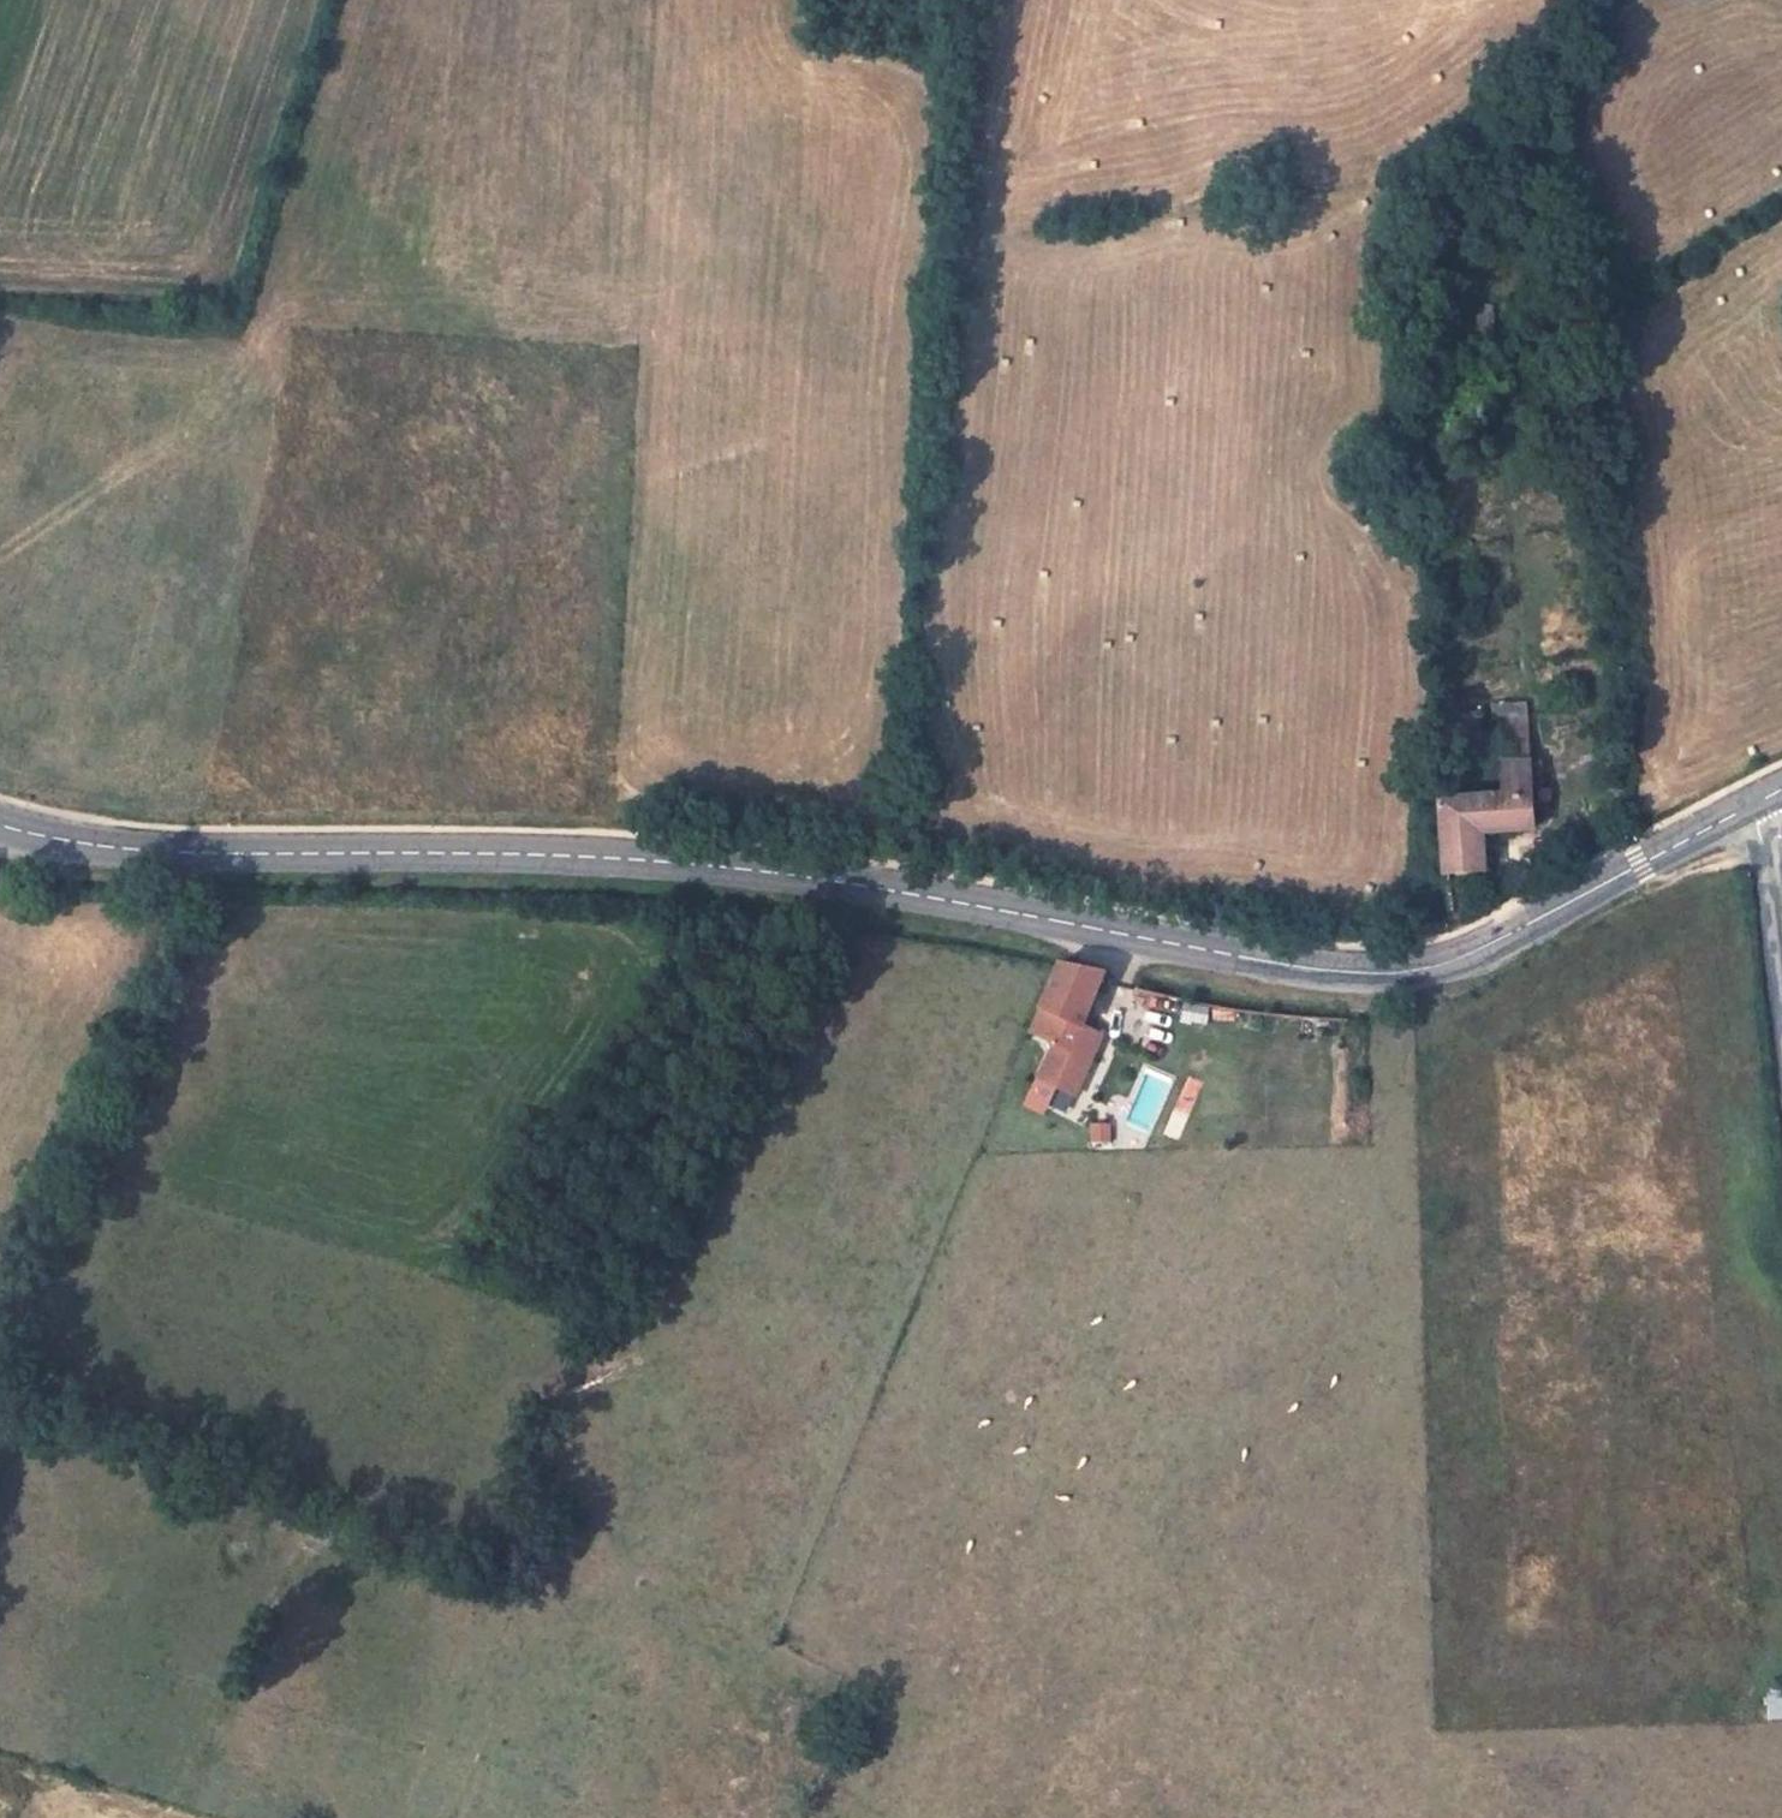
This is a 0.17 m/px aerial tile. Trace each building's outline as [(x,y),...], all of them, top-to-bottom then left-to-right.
[(1495,329),(1480,329),(1481,342),(1495,341),(1495,329)] [(1500,728),(1501,761),(1530,760),(1529,727),(1500,728)] [(1530,760),(1501,761),(1503,796),(1440,801),(1444,875),(1483,873),(1482,834),(1533,831),(1531,784),(1530,760)] [(1541,760),(1530,760),(1531,784),(1542,784),(1541,760)] [(1082,1028),(1104,973),(1060,964),(1042,1011),(1082,1028)] [(1082,1028),(1042,1011),(1033,1035),(1052,1042),(1055,1050),(1041,1080),(1077,1097),(1102,1036),(1082,1030),(1082,1028)] [(1112,1126),(1095,1126),(1096,1143),(1113,1143),(1112,1126)]
